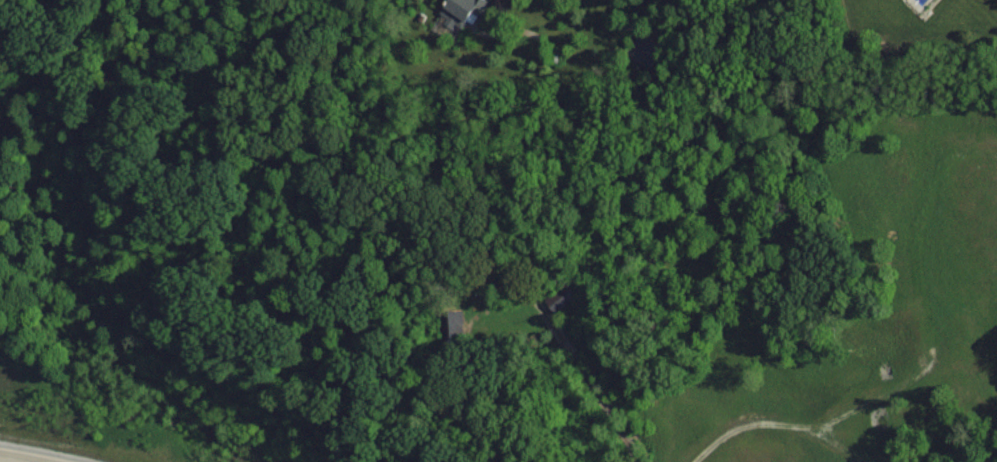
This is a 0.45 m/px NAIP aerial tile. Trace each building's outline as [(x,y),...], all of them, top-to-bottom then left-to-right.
[(549,298),(567,281),(580,294),(561,311),(549,298)] [(446,311),(467,310),(469,340),(449,341),(446,311)]
